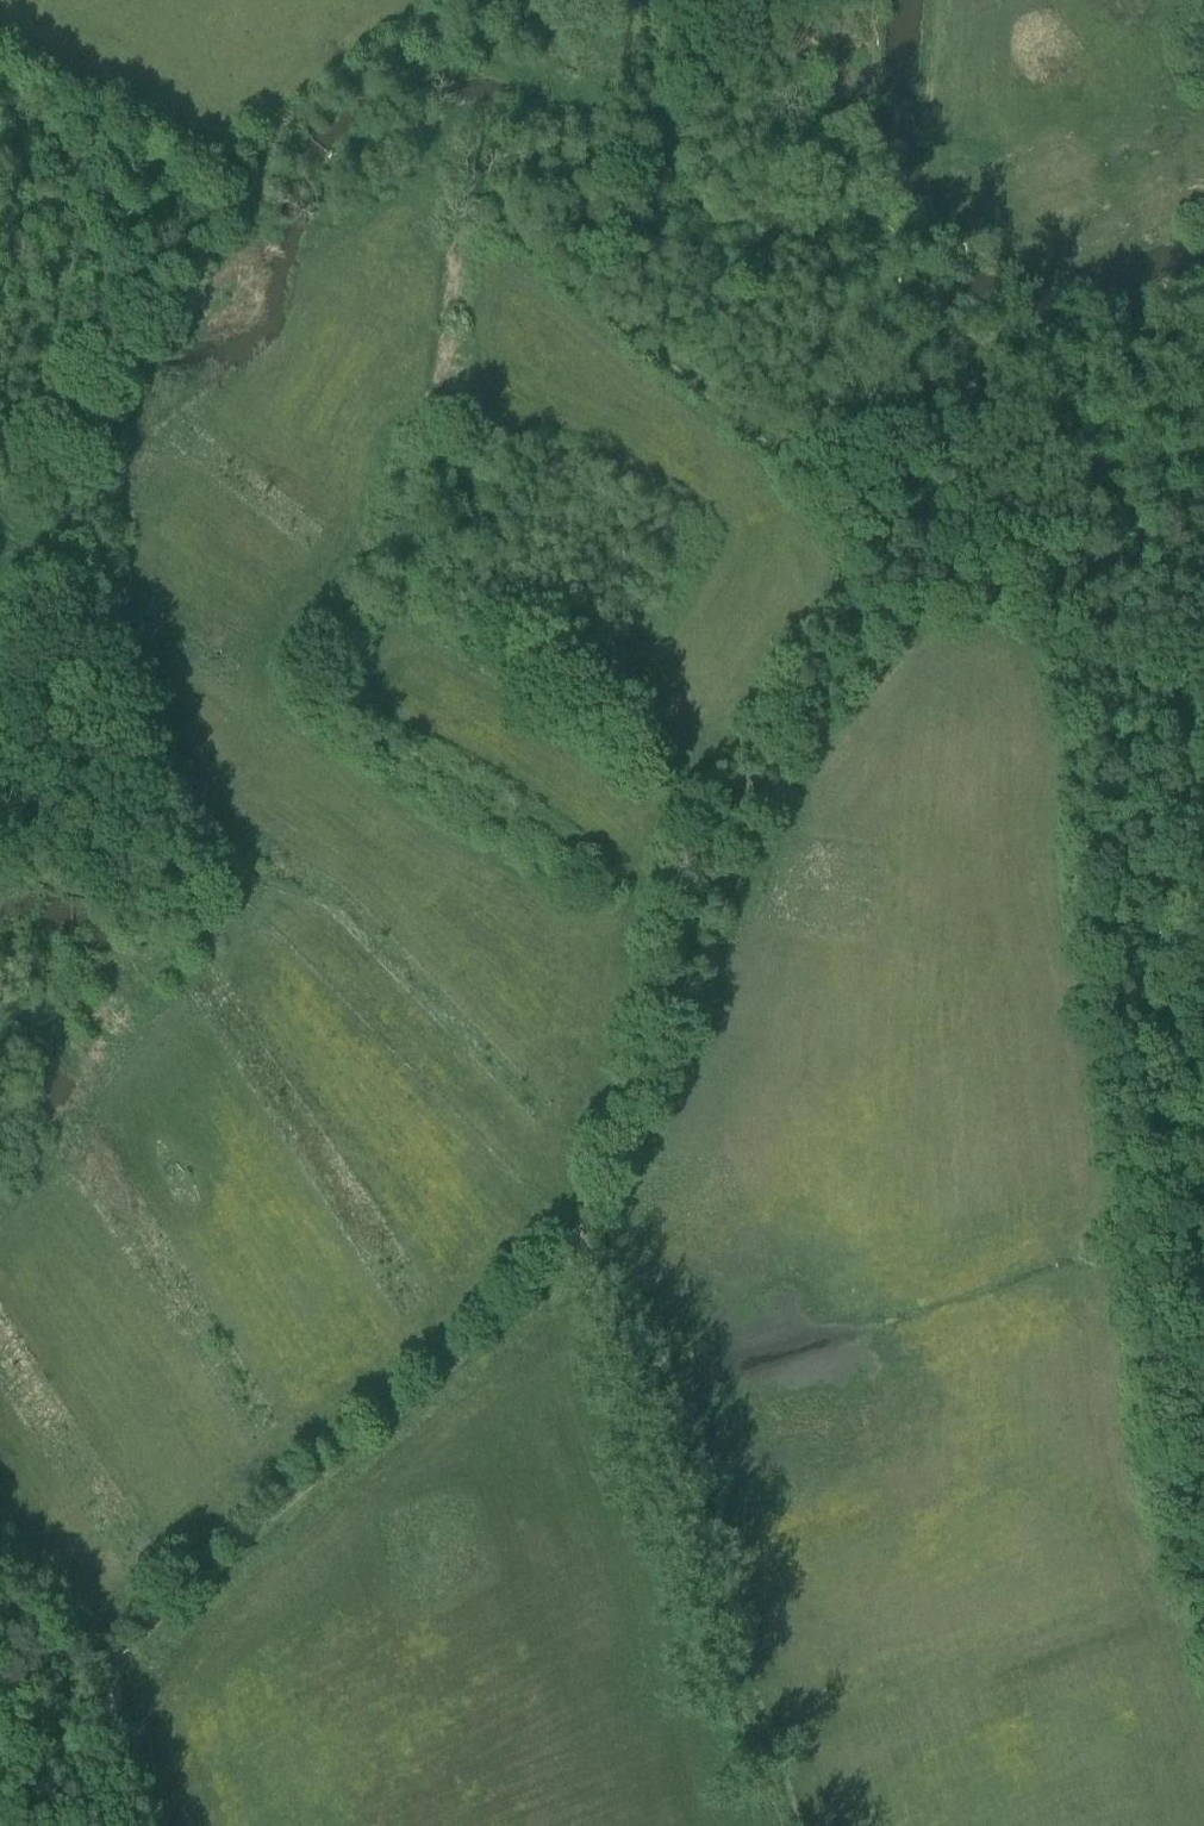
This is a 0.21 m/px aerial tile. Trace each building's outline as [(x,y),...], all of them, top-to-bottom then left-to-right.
[(409,473),(413,459),(402,456),(398,470),(409,473)]
